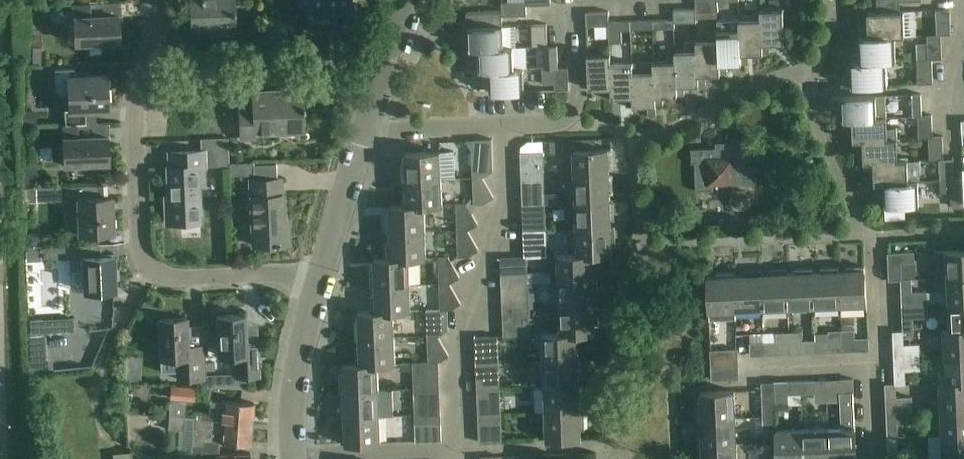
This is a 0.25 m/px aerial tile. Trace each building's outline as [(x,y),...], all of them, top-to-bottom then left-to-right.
[(191,29),(234,28),(233,0),(190,0),(191,29)] [(308,29),(351,27),(350,0),(306,0),(308,29)] [(695,8),(695,13),(717,12),(717,2),(717,0),(695,0),(695,8)] [(877,12),(900,11),(900,2),(899,2),(899,0),(877,0),(877,12)] [(502,2),(502,13),(502,17),(527,16),(526,6),(526,2),(502,2)] [(116,16),(121,16),(121,3),(73,5),(75,43),(120,41),(120,40),(118,40),(116,16)] [(674,9),(674,19),(674,23),(695,22),(695,8),(674,9)] [(764,20),(762,20),(763,54),(770,54),(770,44),(784,43),(783,9),(763,10),(764,20)] [(936,10),(937,35),(941,35),(941,36),(951,35),(950,9),(936,10)] [(859,30),(859,38),(905,36),(904,11),(900,11),(868,13),(868,30),(859,30)] [(587,26),(608,25),(609,25),(608,22),(609,22),(608,12),(586,13),(587,26)] [(502,13),(478,13),(478,27),(503,26),(502,17),(502,13)] [(674,19),(652,20),(652,29),(674,27),(674,23),(674,19)] [(652,20),(630,21),(630,30),(652,29),(652,20)] [(717,31),(718,40),(719,40),(720,75),(727,75),(727,65),(741,64),(740,31),(739,31),(738,21),(738,20),(717,21),(718,31),(717,31)] [(762,20),(738,21),(739,31),(740,31),(741,64),(748,64),(748,54),(763,54),(762,20)] [(609,25),(608,25),(609,43),(622,42),(621,30),(630,30),(630,21),(609,22),(608,22),(609,25)] [(547,25),(532,25),(532,48),(543,48),(543,47),(547,47),(547,25)] [(469,35),(470,51),(504,50),(504,49),(503,26),(478,27),(459,27),(460,35),(469,35)] [(928,35),(929,59),(932,59),(932,60),(942,60),(941,36),(941,35),(937,35),(928,35)] [(850,55),(850,63),(886,61),(896,61),(895,37),(859,38),(859,54),(850,55)] [(696,42),(696,51),(698,51),(699,85),(706,85),(705,75),(720,75),(719,40),(718,40),(696,42)] [(675,51),(676,61),(677,61),(677,95),(684,95),(684,85),(699,85),(698,51),(696,51),(696,42),(685,42),(685,51),(675,51)] [(32,47),(33,63),(42,63),(41,47),(32,47)] [(557,47),(547,47),(543,47),(543,48),(544,70),(553,69),(558,69),(558,68),(557,47)] [(504,50),(470,51),(470,57),(479,57),(480,72),(514,71),(514,70),(513,49),(504,49),(504,50)] [(604,98),(611,98),(610,63),(611,63),(611,54),(587,55),(589,89),(604,89),(604,98)] [(929,59),(917,60),(918,84),(933,84),(932,60),(932,59),(929,59)] [(653,62),(653,72),(654,72),(655,106),(656,106),(663,106),(662,96),(677,95),(677,61),(676,61),(653,62)] [(886,61),(850,63),(851,79),(841,79),(841,87),(887,85),(886,61)] [(626,107),(633,107),(632,72),(633,72),(633,62),(611,63),(610,63),(611,98),(626,98),(626,107)] [(632,72),(633,107),(648,106),(648,116),(656,115),(656,106),(655,106),(654,72),(653,72),(653,62),(633,62),(633,72),(632,72)] [(553,69),(554,91),(569,90),(568,68),(558,68),(558,69),(553,69)] [(63,109),(64,124),(96,123),(95,109),(107,108),(106,74),(74,75),(74,69),(54,69),(55,89),(60,94),(68,94),(68,109),(63,109)] [(514,71),(480,72),(480,78),(490,78),(490,93),(524,92),(524,70),(514,70),(514,71)] [(238,107),(239,127),(240,137),(255,136),(255,133),(304,130),(302,94),(268,96),(268,92),(252,92),(252,107),(238,107)] [(913,116),(918,116),(922,116),(921,94),(912,95),(913,116)] [(842,105),(843,119),(886,117),(885,96),(832,97),(833,106),(842,105)] [(919,138),(929,138),(929,137),(932,137),(932,115),(922,116),(918,116),(919,138)] [(204,118),(204,129),(216,129),(216,117),(204,118)] [(853,127),(853,140),(897,139),(897,129),(888,129),(887,117),(886,117),(843,119),(843,127),(853,127)] [(96,123),(64,124),(61,124),(63,162),(106,160),(105,136),(109,136),(108,123),(96,123)] [(929,160),(940,159),(943,159),(943,158),(942,137),(932,137),(929,137),(929,138),(929,160)] [(734,147),(697,148),(691,148),(691,164),(695,164),(696,191),(713,190),(713,184),(756,183),(756,167),(746,168),(745,139),(734,139),(734,147)] [(863,148),(863,161),(898,160),(897,139),(853,140),(853,149),(863,148)] [(472,151),(473,177),(482,177),(493,170),(492,140),(475,140),(476,150),(472,151)] [(611,149),(573,151),(574,177),(609,176),(609,175),(609,167),(612,167),(611,149)] [(198,167),(204,166),(204,151),(168,153),(168,167),(167,167),(168,204),(165,205),(165,222),(200,221),(198,167)] [(406,180),(441,178),(440,152),(405,153),(405,162),(402,162),(403,180),(406,180)] [(521,153),(521,166),(534,165),(533,152),(521,153)] [(943,159),(940,159),(941,169),(941,181),(950,180),(954,180),(953,158),(943,158),(943,159)] [(874,170),(874,183),(918,181),(918,174),(908,175),(907,160),(898,160),(863,161),(864,170),(874,170)] [(574,177),(575,203),(610,202),(610,201),(610,193),(613,193),(613,175),(609,175),(609,176),(574,177)] [(482,177),(473,177),(474,204),(483,203),(494,197),(482,177)] [(403,188),(404,206),(404,207),(424,206),(442,206),(441,178),(406,180),(407,188),(403,188)] [(280,179),(253,179),(251,180),(253,245),(288,244),(287,227),(283,227),(282,195),(280,195),(280,179)] [(963,202),(963,192),(963,179),(954,180),(950,180),(941,181),(942,193),(951,192),(951,203),(963,202)] [(918,181),(874,183),(874,191),(884,191),(884,206),(919,205),(918,181)] [(103,183),(83,184),(66,185),(66,199),(76,198),(78,233),(113,232),(111,196),(103,196),(103,183)] [(538,194),(530,199),(537,210),(545,205),(544,194),(538,194)] [(537,210),(530,199),(523,204),(523,215),(530,215),(537,210)] [(610,202),(575,203),(576,229),(611,228),(611,227),(611,219),(614,219),(614,201),(610,201),(610,202)] [(457,204),(458,231),(467,230),(477,225),(466,204),(457,204)] [(391,233),(391,234),(425,232),(424,206),(404,207),(404,206),(389,207),(390,215),(386,215),(387,233),(391,233)] [(576,229),(577,255),(577,256),(596,255),(613,254),(612,252),(612,245),(615,245),(615,227),(611,227),(611,228),(576,229)] [(467,230),(458,231),(459,256),(468,256),(479,250),(467,230)] [(387,241),(388,259),(388,260),(408,259),(408,260),(426,259),(425,232),(391,234),(391,241),(387,241)] [(68,246),(40,247),(41,259),(70,257),(72,291),(84,290),(84,291),(95,290),(115,290),(114,255),(98,256),(97,244),(77,245),(68,246)] [(533,245),(534,258),(546,257),(546,245),(533,245)] [(934,252),(936,278),(963,277),(963,250),(934,252)] [(889,281),(901,280),(901,266),(914,265),(914,252),(888,254),(889,281)] [(593,272),(597,272),(596,256),(597,256),(596,255),(577,256),(577,255),(557,256),(558,282),(593,281),(593,280),(593,272)] [(439,257),(440,284),(449,283),(460,278),(448,257),(439,257)] [(501,258),(501,275),(527,275),(526,257),(501,258)] [(375,285),(375,286),(409,285),(408,260),(408,259),(388,260),(388,259),(374,259),(375,267),(371,268),(372,286),(375,285)] [(847,271),(839,271),(841,306),(866,305),(865,266),(847,267),(847,271)] [(821,272),(813,272),(814,307),(841,306),(839,271),(839,267),(821,268),(821,272)] [(795,273),(787,273),(788,308),(814,307),(813,272),(813,269),(795,269),(795,273)] [(769,274),(761,274),(762,309),(788,308),(787,273),(787,270),(769,271),(769,274)] [(743,275),(735,276),(736,310),(762,309),(761,274),(761,271),(743,272),(743,275)] [(736,310),(735,276),(735,272),(717,273),(717,276),(707,277),(709,311),(736,310)] [(527,275),(501,275),(502,292),(528,291),(527,275)] [(936,278),(936,279),(940,278),(940,291),(948,291),(948,304),(963,303),(963,277),(936,278)] [(558,282),(559,308),(594,307),(594,306),(594,298),(598,298),(597,280),(593,280),(593,281),(558,282)] [(901,280),(902,306),(927,305),(927,293),(911,293),(911,280),(901,280)] [(449,283),(440,284),(440,310),(447,310),(450,309),(460,304),(449,283)] [(372,294),(373,312),(373,313),(393,312),(393,314),(410,313),(409,285),(375,286),(376,294),(372,294)] [(948,304),(949,330),(963,330),(963,303),(948,304)] [(902,306),(903,332),(913,331),(913,319),(928,318),(927,305),(902,306)] [(560,335),(581,334),(596,333),(596,331),(595,331),(595,324),(599,324),(598,306),(594,306),(594,307),(559,308),(560,335)] [(426,311),(427,338),(438,337),(448,330),(447,310),(440,310),(426,311)] [(359,338),(359,340),(394,339),(393,314),(393,312),(373,313),(373,312),(358,312),(358,320),(355,320),(355,338),(359,338)] [(216,315),(217,335),(218,355),(234,355),(235,377),(259,376),(257,343),(245,343),(244,314),(216,315)] [(73,317),(31,320),(32,333),(73,330),(73,317)] [(158,318),(159,338),(159,356),(175,356),(176,378),(204,377),(203,346),(187,347),(186,317),(158,318)] [(503,319),(503,337),(529,336),(528,319),(503,319)] [(949,330),(943,330),(944,356),(963,356),(963,330),(949,330)] [(893,332),(894,359),(919,358),(919,345),(904,346),(903,332),(893,332)] [(581,334),(560,335),(542,335),(543,361),(578,360),(578,359),(578,351),(581,351),(581,335),(581,334)] [(44,335),(27,336),(29,359),(46,358),(44,335)] [(427,338),(428,363),(439,362),(439,361),(449,356),(438,337),(427,338)] [(475,337),(476,350),(498,350),(498,337),(475,337)] [(854,339),(855,351),(869,351),(868,338),(854,339)] [(356,346),(356,364),(357,365),(378,364),(378,365),(395,364),(394,339),(359,340),(359,346),(356,346)] [(829,340),(816,341),(816,353),(829,352),(829,340)] [(816,353),(816,341),(802,341),(803,353),(816,353)] [(777,342),(763,343),(764,355),(777,354),(777,342)] [(764,355),(763,343),(750,344),(750,356),(764,355)] [(711,351),(711,369),(738,369),(737,350),(711,351)] [(944,356),(946,382),(963,381),(963,356),(944,356)] [(894,359),(895,384),(906,384),(905,371),(920,370),(919,358),(894,359)] [(578,360),(543,361),(544,387),(579,386),(579,385),(579,377),(582,377),(582,359),(578,359),(578,360)] [(412,363),(414,394),(440,393),(439,362),(428,363),(412,363)] [(344,392),(379,390),(378,365),(378,364),(357,365),(356,364),(343,365),(343,374),(340,374),(341,392),(344,392)] [(738,369),(711,369),(712,381),(738,380),(738,369)] [(477,376),(477,390),(499,389),(499,376),(477,376)] [(853,379),(839,380),(840,392),(853,391),(853,379)] [(801,393),(800,381),(787,382),(788,394),(801,393)] [(814,381),(800,381),(801,393),(814,393),(814,381)] [(946,382),(939,382),(941,409),(963,408),(963,381),(946,382)] [(762,383),(763,417),(776,417),(774,382),(762,383)] [(885,385),(886,411),(912,410),(911,397),(896,398),(895,384),(885,385)] [(579,386),(544,387),(545,413),(580,412),(580,411),(580,403),(583,403),(583,385),(579,385),(579,386)] [(194,387),(170,386),(170,397),(194,399),(194,387)] [(477,390),(478,402),(500,401),(499,389),(477,390)] [(345,418),(380,417),(379,390),(344,392),(345,400),(341,400),(342,418),(345,418)] [(700,400),(696,400),(697,418),(701,418),(701,421),(736,419),(735,391),(699,393),(700,400)] [(414,394),(415,408),(440,407),(440,393),(414,394)] [(186,402),(169,401),(168,415),(185,416),(186,402)] [(209,401),(208,415),(209,415),(209,418),(237,420),(237,421),(252,422),(253,404),(209,401)] [(500,401),(478,402),(478,415),(500,414),(500,401)] [(415,408),(415,425),(441,424),(440,407),(415,408)] [(941,409),(942,435),(963,434),(963,408),(941,409)] [(886,411),(888,437),(897,436),(897,423),(912,422),(912,410),(886,411)] [(580,412),(545,413),(547,440),(582,438),(582,436),(581,436),(581,429),(584,429),(584,411),(580,411),(580,412)] [(196,417),(185,416),(168,415),(167,430),(183,431),(184,425),(192,425),(191,445),(191,452),(203,451),(215,454),(219,454),(219,442),(251,444),(252,422),(237,421),(237,420),(209,418),(209,415),(208,415),(204,415),(196,414),(196,417)] [(380,417),(345,418),(346,426),(343,426),(344,444),(381,443),(380,417)] [(776,417),(763,417),(764,430),(777,429),(776,417)] [(701,427),(697,427),(698,445),(702,445),(702,446),(737,445),(736,419),(701,421),(701,427)] [(441,424),(415,425),(416,441),(441,440),(441,424)] [(501,427),(479,428),(479,442),(501,442),(501,427)] [(855,427),(828,428),(830,458),(856,458),(855,427)] [(828,428),(802,429),(803,458),(830,458),(828,428)] [(802,429),(776,431),(776,445),(777,458),(803,458),(802,429)] [(942,435),(943,458),(963,458),(963,434),(942,435)] [(888,437),(888,458),(914,458),(913,450),(898,450),(897,436),(888,437)] [(702,446),(702,454),(699,454),(699,458),(737,458),(737,445),(702,446)]
